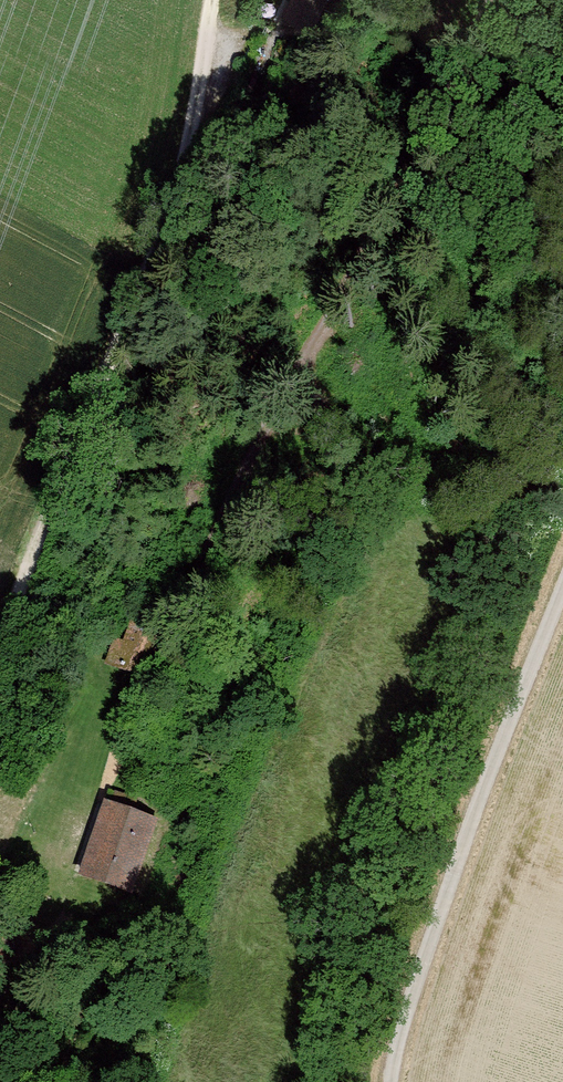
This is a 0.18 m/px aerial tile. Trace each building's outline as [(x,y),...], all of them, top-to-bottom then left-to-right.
[(105,666),(141,679),(158,633),(131,624),(123,645),(114,642),(105,666)] [(78,872),(131,890),(157,816),(104,797),(78,872)]
